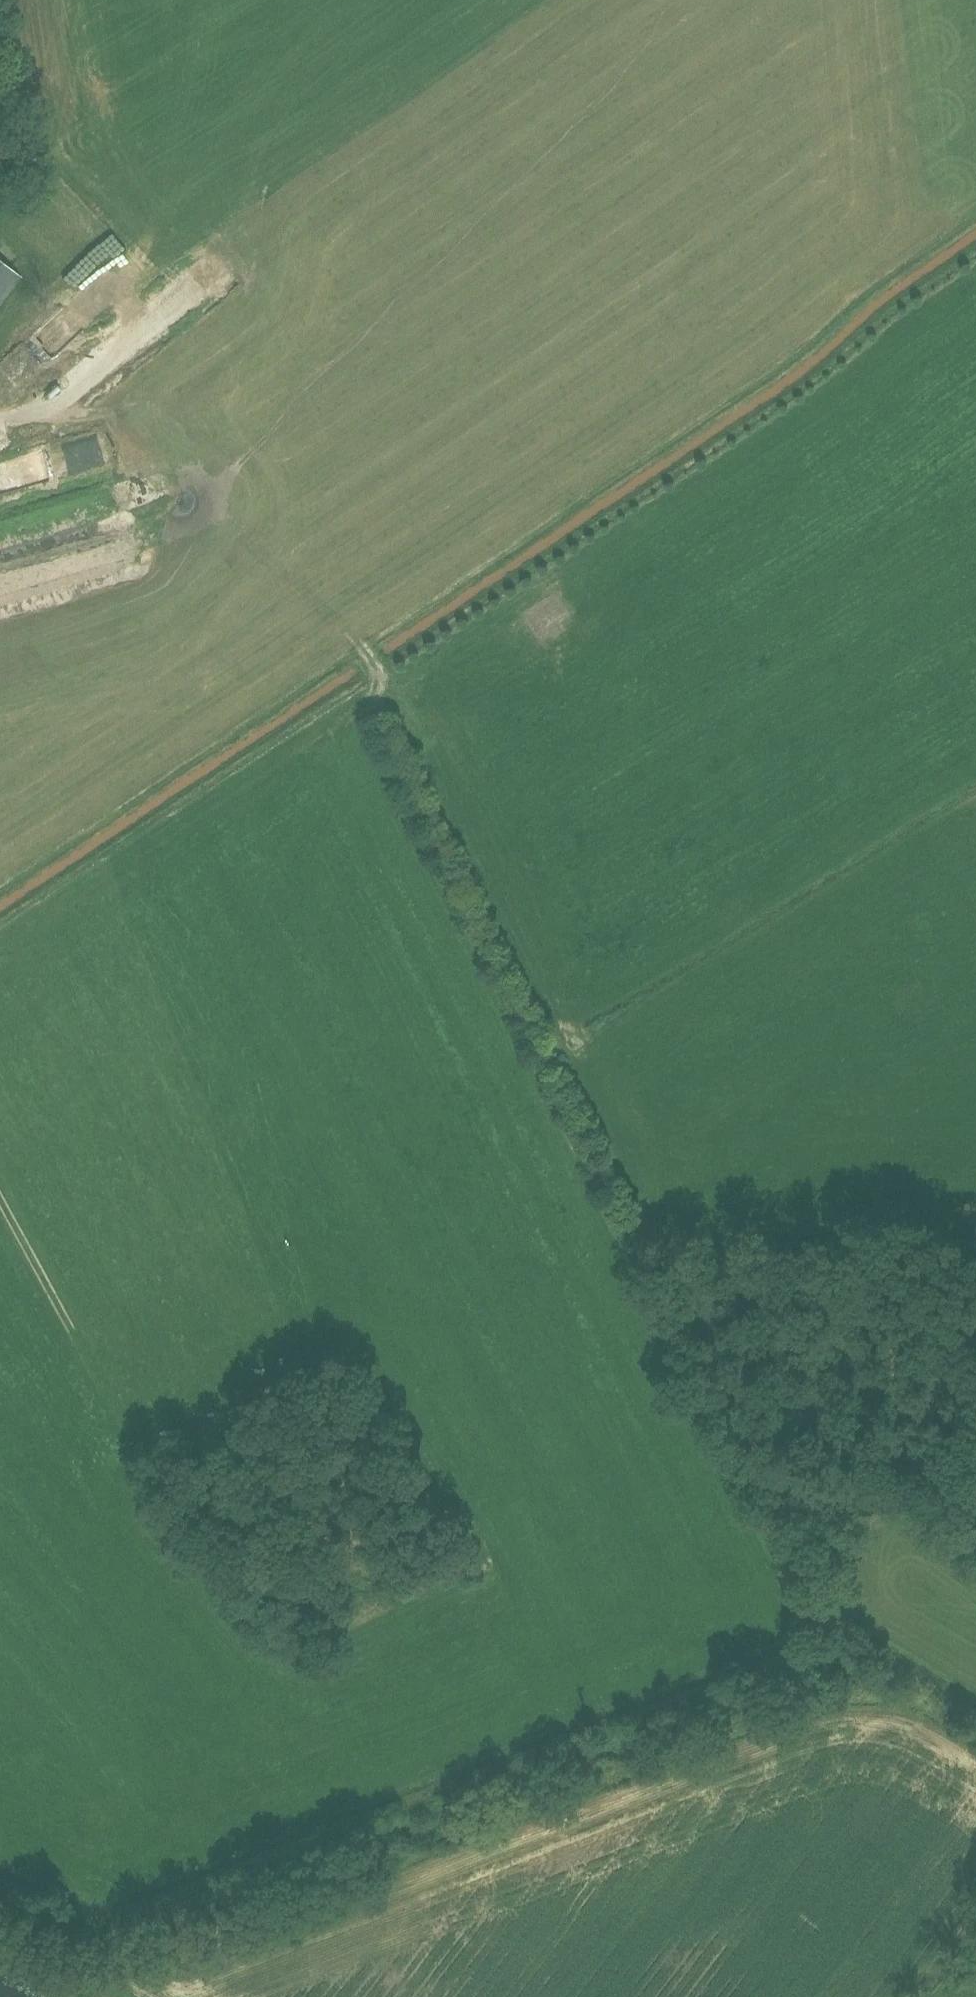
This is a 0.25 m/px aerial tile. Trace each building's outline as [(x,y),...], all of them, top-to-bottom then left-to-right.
[(22,275),(0,257),(0,304),(22,275)] [(76,475),(69,447),(0,464),(0,493),(76,475)]
